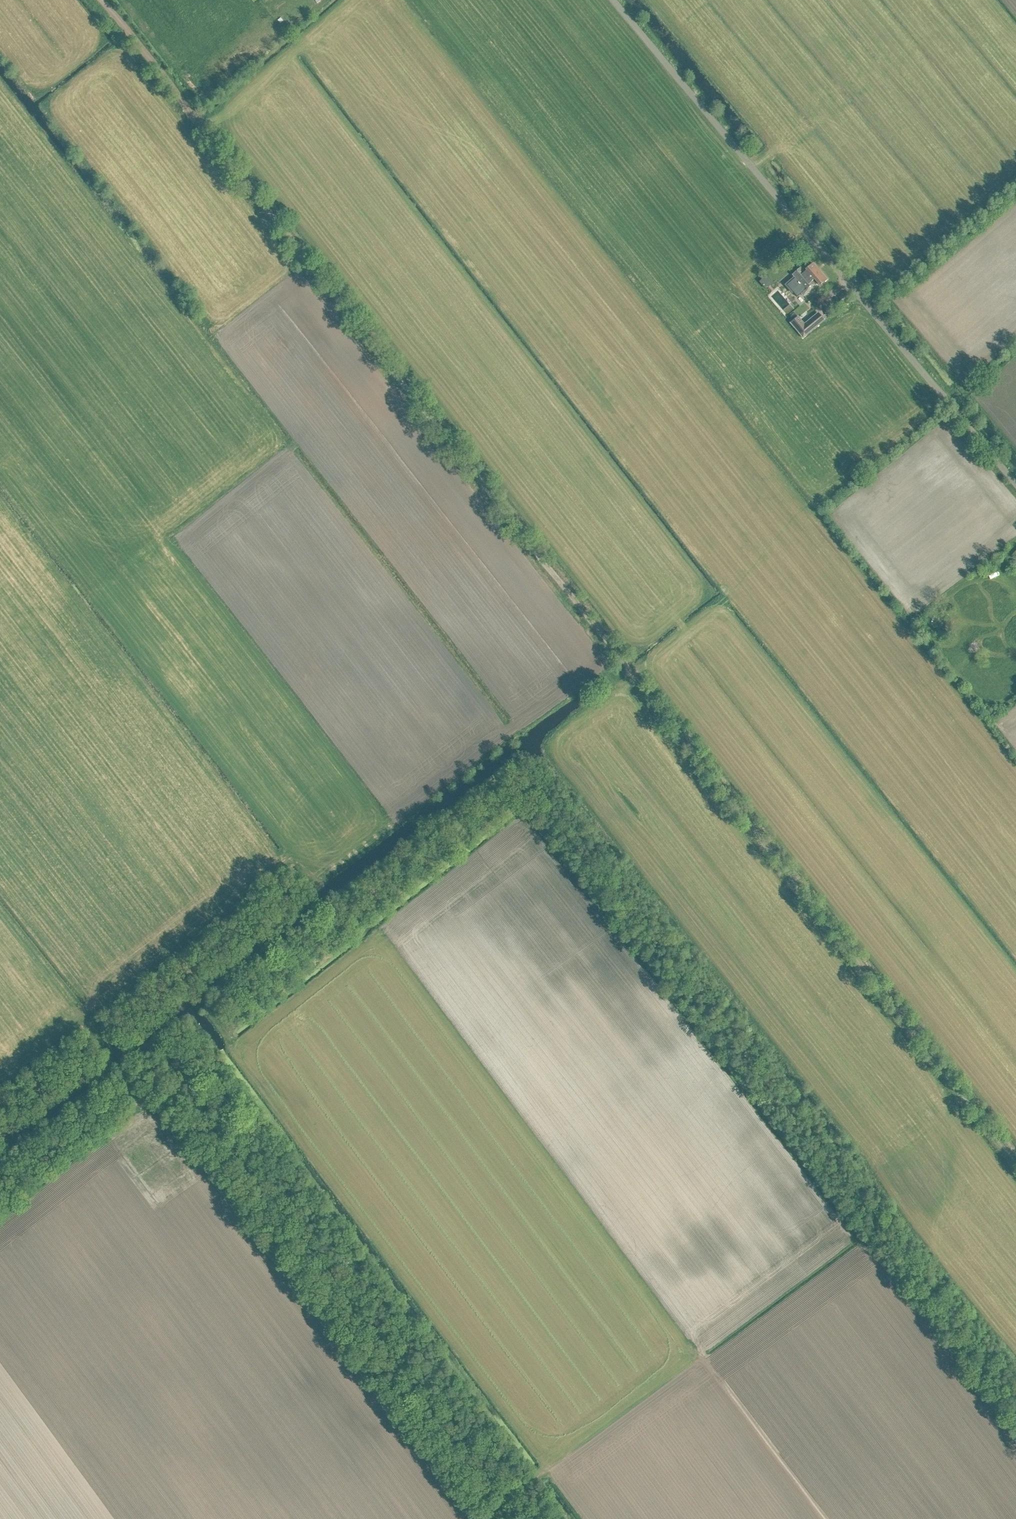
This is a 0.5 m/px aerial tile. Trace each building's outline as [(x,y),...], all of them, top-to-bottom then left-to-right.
[(795,278),(787,285),(796,297),(801,293),(803,296),(817,284),(819,286),(826,280),(813,264),(805,271),(801,267),(792,275),(795,278)] [(798,316),(790,323),(803,339),(825,321),(818,312),(804,324),(798,316)]
